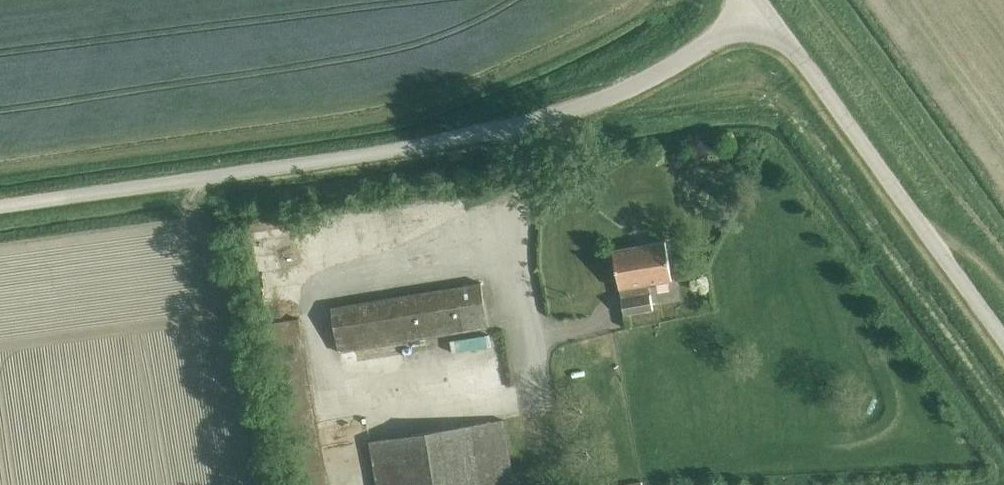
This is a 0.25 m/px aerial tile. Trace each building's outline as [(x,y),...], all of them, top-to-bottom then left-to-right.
[(399,228),(401,236),(422,233),(421,225),(399,228)] [(614,251),(625,316),(653,312),(648,284),(671,281),(665,242),(614,251)] [(332,308),(339,352),(488,327),(481,284),(332,308)] [(378,484),(514,484),(503,420),(370,442),(378,484)]
